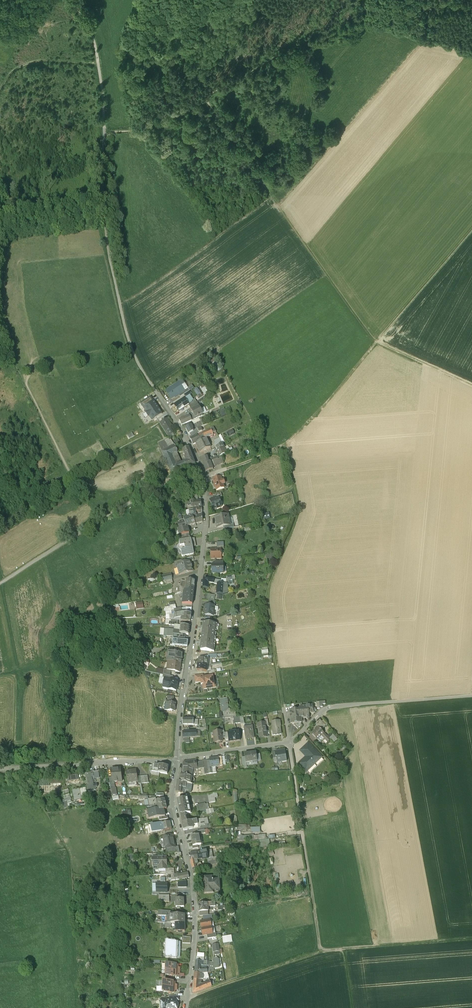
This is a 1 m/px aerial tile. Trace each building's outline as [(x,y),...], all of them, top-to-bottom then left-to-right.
[(177,384),(166,392),(171,400),(178,395),(183,392),(177,384)] [(186,389),(183,392),(178,395),(180,398),(184,395),(189,392),(186,389)] [(144,409),(154,403),(151,398),(141,404),(144,409)] [(189,405),(185,398),(174,406),(178,412),(188,406),(189,405)] [(194,400),(192,402),(193,403),(189,405),(188,406),(190,408),(197,403),(194,400)] [(162,415),(154,403),(144,409),(147,413),(146,414),(148,418),(149,417),(152,421),(162,415)] [(199,407),(191,411),(193,414),(195,418),(199,416),(203,414),(199,407)] [(220,410),(223,417),(229,414),(226,407),(220,410)] [(193,414),(179,421),(181,425),(200,417),(199,416),(195,418),(193,414)] [(167,419),(160,423),(168,437),(173,434),(168,426),(170,424),(167,419)] [(213,428),(197,436),(200,441),(206,438),(213,435),(212,434),(216,432),(213,428)] [(191,439),(193,445),(194,444),(198,442),(200,441),(197,436),(191,439)] [(200,441),(198,442),(199,445),(197,446),(200,452),(210,447),(206,438),(200,441)] [(219,441),(214,444),(216,447),(222,444),(222,443),(220,439),(218,440),(219,441)] [(168,443),(160,448),(162,453),(168,449),(171,448),(168,443)] [(222,444),(216,447),(217,452),(220,456),(227,453),(222,444)] [(171,448),(168,449),(171,456),(177,453),(174,447),(171,448)] [(195,464),(188,448),(183,450),(186,457),(185,457),(186,462),(184,462),(186,467),(195,464)] [(171,456),(168,449),(162,453),(166,463),(173,460),(171,456)] [(207,456),(202,459),(206,471),(213,469),(212,467),(210,462),(213,461),(212,458),(208,459),(207,456)] [(173,460),(166,463),(169,469),(176,466),(176,465),(173,460)] [(178,465),(176,466),(178,470),(186,467),(184,462),(178,465)] [(216,478),(213,479),(216,490),(224,487),(223,484),(225,483),(223,480),(222,480),(221,477),(216,478)] [(216,498),(210,500),(213,509),(217,507),(217,508),(220,506),(221,506),(222,506),(219,497),(216,498)] [(228,514),(215,517),(217,527),(225,525),(230,524),(228,514)] [(184,519),(183,519),(184,522),(178,524),(179,529),(186,527),(192,525),(189,517),(184,519)] [(179,529),(178,530),(179,535),(180,535),(189,533),(187,527),(179,529)] [(194,538),(179,541),(179,543),(177,546),(181,551),(182,556),(194,553),(192,545),(195,545),(194,538)] [(217,549),(211,549),(211,559),(214,559),(215,559),(216,559),(217,558),(221,558),(221,549),(217,549)] [(185,562),(177,564),(176,566),(176,567),(178,568),(179,568),(180,574),(193,571),(192,567),(191,564),(190,561),(185,562)] [(215,564),(213,564),(212,565),(212,568),(213,569),(213,573),(223,573),(223,564),(215,564)] [(195,580),(185,579),(185,581),(181,580),(181,584),(178,584),(177,593),(181,592),(185,591),(185,589),(189,590),(189,589),(194,590),(195,580)] [(218,584),(217,584),(217,594),(223,595),(228,593),(227,584),(226,584),(224,584),(218,584)] [(189,590),(185,589),(185,591),(184,594),(183,594),(182,603),(192,604),(194,590),(189,589),(189,590)] [(212,593),(203,592),(202,599),(208,600),(211,601),(212,593)] [(208,605),(206,605),(204,614),(213,616),(213,615),(214,614),(215,612),(214,611),(214,606),(208,605)] [(191,614),(182,613),(182,617),(181,621),(190,622),(191,614)] [(215,624),(204,622),(201,650),(212,651),(215,624)] [(189,627),(181,626),(180,631),(180,634),(189,635),(189,627)] [(179,652),(169,651),(167,662),(168,662),(181,664),(183,652),(179,652)] [(168,662),(167,670),(180,672),(181,664),(168,662)] [(203,675),(194,676),(195,683),(201,682),(201,685),(203,684),(204,689),(216,687),(215,681),(213,681),(212,676),(203,678),(203,675)] [(172,680),(170,679),(170,680),(164,679),(163,688),(176,691),(178,681),(172,680)] [(173,703),(168,702),(167,710),(174,711),(175,703),(173,703)] [(300,710),(289,710),(291,723),(295,723),(302,722),(301,718),(306,718),(307,719),(309,719),(309,717),(309,713),(314,713),(313,705),(302,706),(302,707),(300,707),(300,710)] [(228,709),(223,709),(224,716),(224,718),(233,717),(233,714),(236,713),(235,708),(228,709)] [(280,720),(272,721),(274,735),(281,734),(280,725),(280,720)] [(320,720),(315,724),(317,727),(314,729),(316,731),(312,734),(312,735),(317,740),(321,736),(327,742),(330,739),(333,743),(337,739),(333,735),(331,736),(329,735),(327,737),(321,730),(325,727),(321,722),(320,720)] [(265,723),(258,725),(260,737),(267,736),(266,727),(265,723)] [(252,726),(244,727),(246,739),(254,738),(252,726)] [(221,731),(214,732),(215,743),(222,742),(222,739),(221,731)] [(239,731),(228,733),(229,741),(240,740),(239,731)] [(314,749),(308,744),(303,749),(308,755),(299,764),(306,772),(321,757),(316,751),(316,750),(315,750),(315,749),(314,749)] [(279,752),(275,752),(276,758),(277,758),(277,761),(282,760),(282,762),(287,761),(285,750),(279,751),(279,752)] [(255,752),(245,754),(245,758),(246,762),(257,761),(255,752)] [(221,757),(210,759),(210,760),(211,767),(222,766),(221,757)] [(196,760),(186,762),(186,764),(183,764),(182,775),(192,777),(193,769),(197,769),(196,760)] [(168,767),(159,766),(159,770),(158,773),(167,774),(168,767)] [(120,771),(111,772),(113,785),(118,785),(117,780),(121,779),(120,771)] [(136,772),(127,773),(128,785),(138,783),(136,772)] [(94,788),(92,779),(94,779),(93,775),(90,776),(85,777),(88,788),(87,789),(88,794),(91,793),(91,794),(96,793),(97,789),(97,787),(94,788)] [(191,784),(192,777),(182,775),(181,775),(180,782),(187,783),(191,784)] [(64,779),(36,781),(36,784),(37,784),(37,788),(39,789),(39,787),(49,786),(49,784),(61,784),(62,785),(64,785),(64,779)] [(180,782),(177,782),(176,792),(178,793),(181,793),(181,790),(183,790),(183,787),(186,788),(187,783),(180,782)] [(85,790),(73,792),(75,801),(80,800),(83,799),(83,801),(87,800),(85,790)] [(216,802),(216,796),(219,796),(218,792),(209,793),(210,802),(216,802)] [(178,800),(179,808),(189,805),(187,798),(178,800)] [(165,800),(157,802),(157,800),(154,801),(153,800),(148,802),(150,808),(152,808),(158,807),(166,805),(165,800)] [(189,805),(179,808),(181,815),(186,814),(190,813),(189,805)] [(159,811),(158,810),(148,812),(150,821),(159,818),(165,817),(164,810),(159,811)] [(188,822),(182,823),(184,830),(193,829),(192,825),(192,821),(188,822)] [(170,823),(161,825),(162,829),(158,830),(158,833),(171,830),(170,823)] [(198,835),(191,836),(193,846),(197,845),(201,844),(199,835),(198,835)] [(173,836),(163,838),(166,850),(175,847),(173,836)] [(206,851),(197,853),(198,860),(202,859),(203,860),(208,859),(208,856),(207,851),(206,851)] [(198,860),(197,853),(193,853),(195,860),(191,861),(190,861),(190,862),(191,862),(192,869),(202,867),(201,863),(198,863),(197,860),(198,860)] [(166,858),(153,859),(154,868),(161,867),(161,870),(165,870),(167,870),(167,869),(166,858)] [(213,877),(203,878),(204,884),(203,884),(203,887),(204,887),(204,893),(214,893),(214,891),(218,891),(218,886),(219,886),(219,878),(213,879),(213,877)] [(156,885),(157,893),(167,893),(167,884),(156,885)] [(184,899),(175,899),(176,907),(184,907),(184,899)] [(207,903),(198,904),(199,912),(208,911),(208,907),(207,903)] [(184,915),(170,915),(170,917),(170,924),(175,923),(185,923),(184,915)] [(210,920),(202,921),(201,923),(202,928),(211,927),(210,920)] [(185,923),(175,923),(175,931),(185,931),(185,923)] [(211,927),(202,928),(203,933),(205,935),(206,935),(212,934),(211,927)] [(223,935),(224,943),(234,942),(233,934),(223,935)] [(179,942),(167,942),(167,957),(179,958),(179,942)] [(199,980),(194,980),(193,993),(196,992),(206,988),(205,983),(201,984),(201,983),(201,979),(199,980)]
